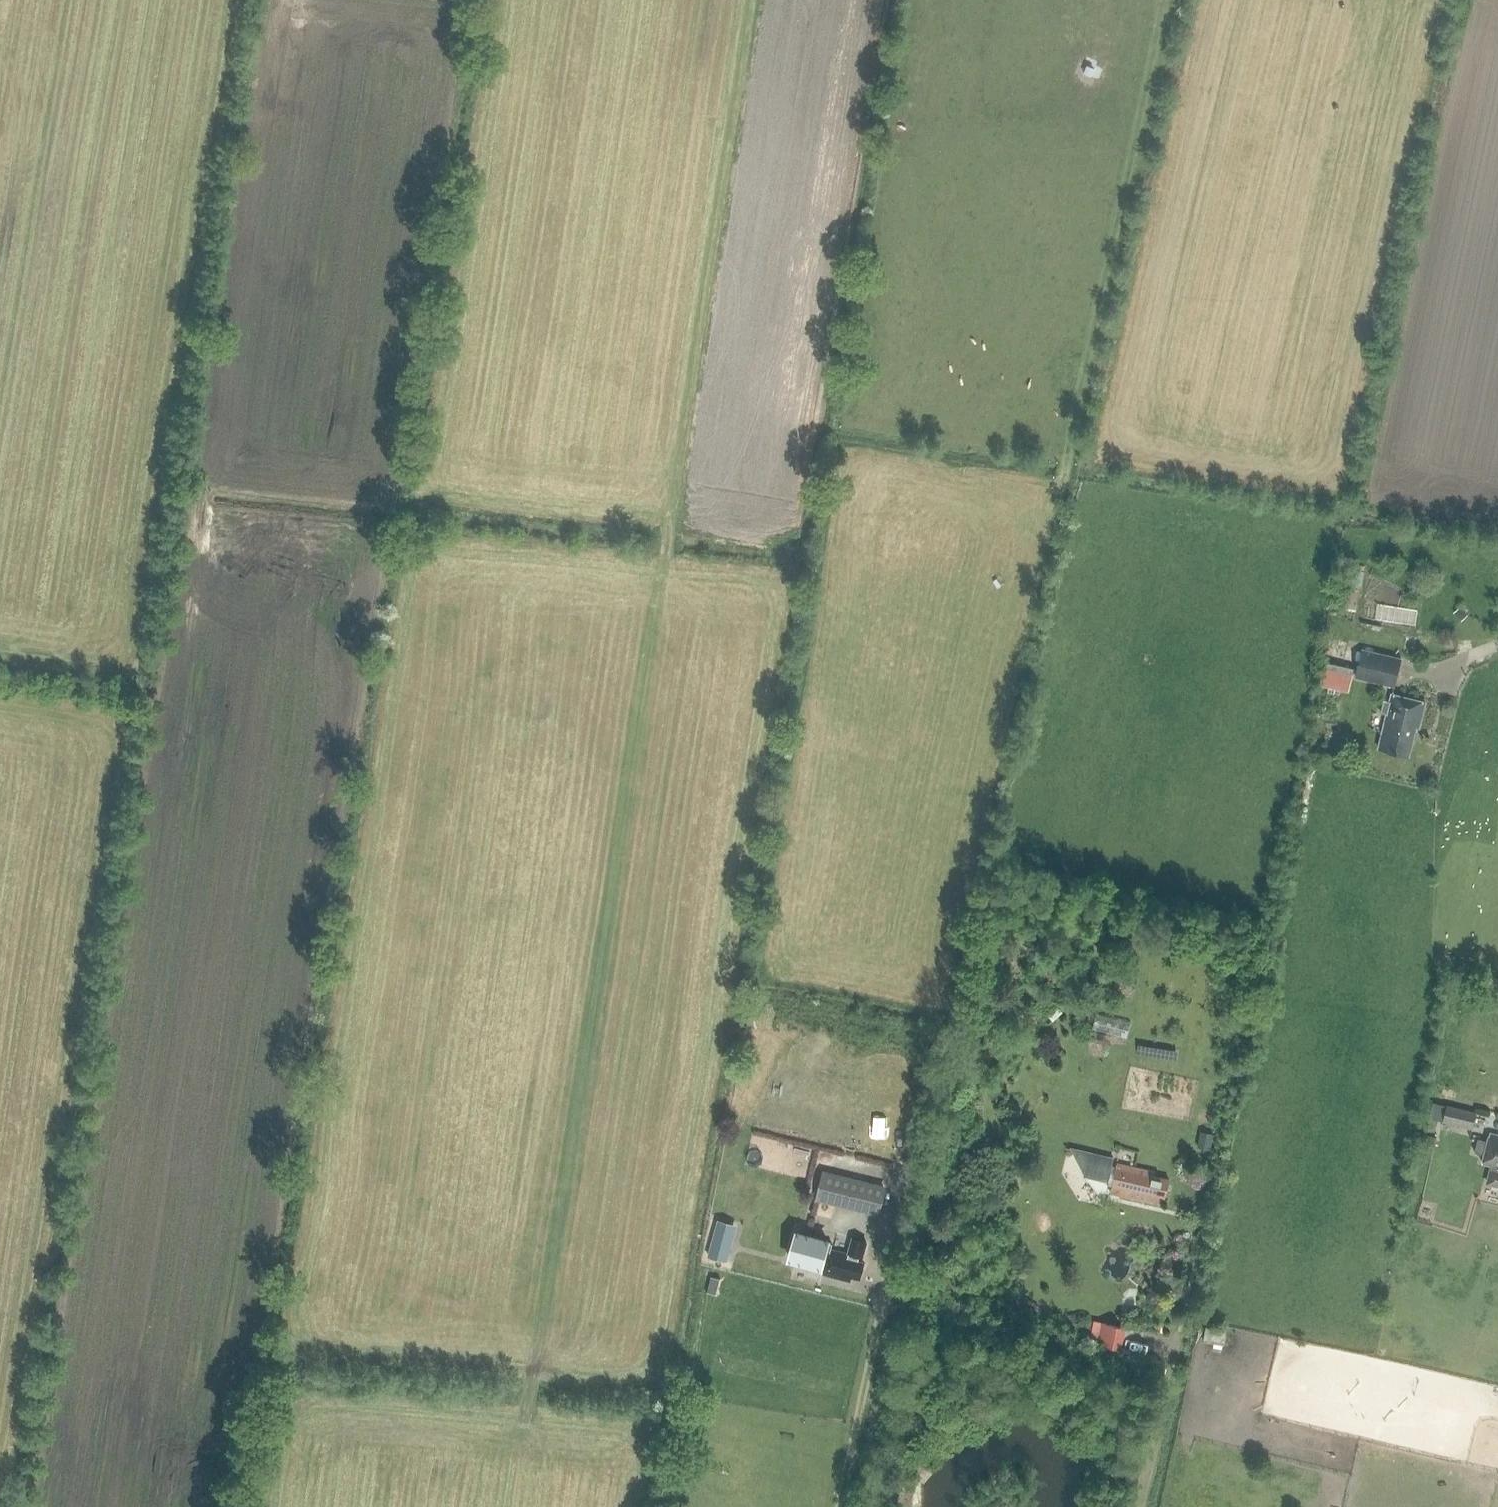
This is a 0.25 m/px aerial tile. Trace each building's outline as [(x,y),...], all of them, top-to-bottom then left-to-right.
[(1345,606),(1361,606),(1362,568),(1345,568),(1345,606)] [(1401,660),(1363,650),(1356,678),(1395,687),(1401,660)] [(1354,669),(1326,662),(1321,685),(1349,691),(1354,669)] [(1409,757),(1416,728),(1419,729),(1426,703),(1392,695),(1390,703),(1391,704),(1389,714),(1387,714),(1379,749),(1409,757)] [(748,1005),(755,1016),(761,1013),(755,1002),(748,1005)] [(1476,1113),(1447,1106),(1443,1121),(1472,1129),(1476,1113)] [(1426,1131),(1435,1133),(1438,1120),(1429,1118),(1426,1131)] [(1215,1133),(1203,1130),(1200,1145),(1213,1147),(1215,1133)] [(1482,1163),(1492,1165),(1488,1183),(1497,1185),(1497,1135),(1490,1133),(1488,1141),(1478,1139),(1475,1152),(1485,1155),(1482,1163)] [(1163,1205),(1169,1180),(1154,1177),(1155,1173),(1117,1164),(1116,1169),(1112,1168),(1114,1160),(1065,1149),(1065,1150),(1074,1152),(1087,1172),(1086,1173),(1085,1175),(1086,1177),(1086,1178),(1088,1179),(1089,1179),(1090,1179),(1091,1179),(1104,1198),(1103,1206),(1104,1206),(1108,1185),(1123,1188),(1121,1196),(1163,1205)] [(822,1170),(815,1200),(879,1215),(886,1186),(822,1170)] [(865,1263),(849,1259),(850,1255),(831,1250),(833,1244),(828,1243),(828,1241),(798,1233),(791,1261),(821,1269),(821,1267),(825,1268),(824,1275),(851,1282),(852,1277),(860,1280),(865,1263)] [(712,1244),(708,1256),(724,1260),(727,1248),(712,1244)] [(1149,1291),(1146,1296),(1147,1301),(1150,1304),(1155,1303),(1159,1297),(1158,1293),(1154,1290),(1149,1291)] [(1102,1322),(1098,1344),(1123,1348),(1126,1326),(1102,1322)]
